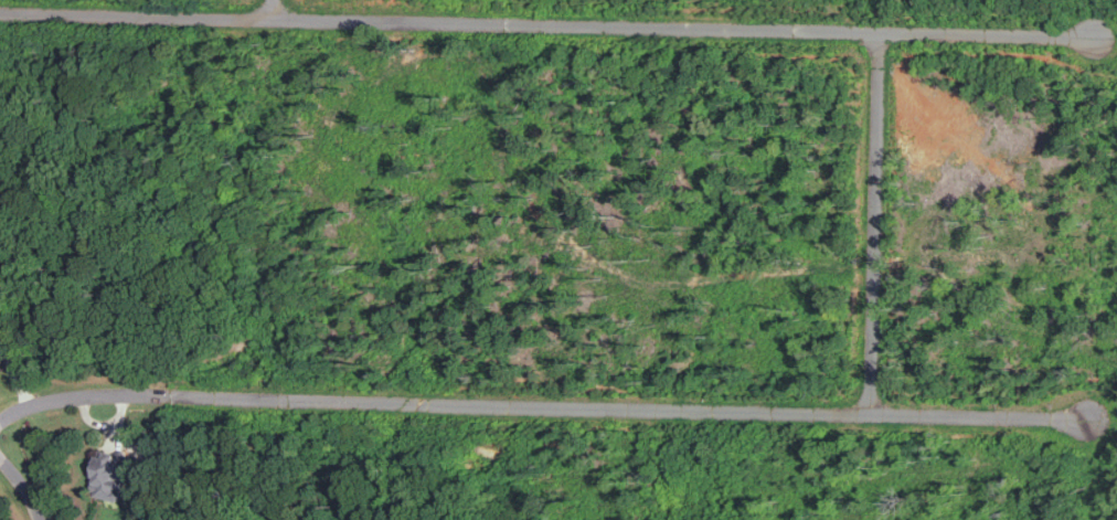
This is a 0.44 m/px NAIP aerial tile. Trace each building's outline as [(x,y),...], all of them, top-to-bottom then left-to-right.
[(93,493),(119,501),(126,479),(141,484),(146,465),(127,460),(129,453),(107,446),(93,493)]
